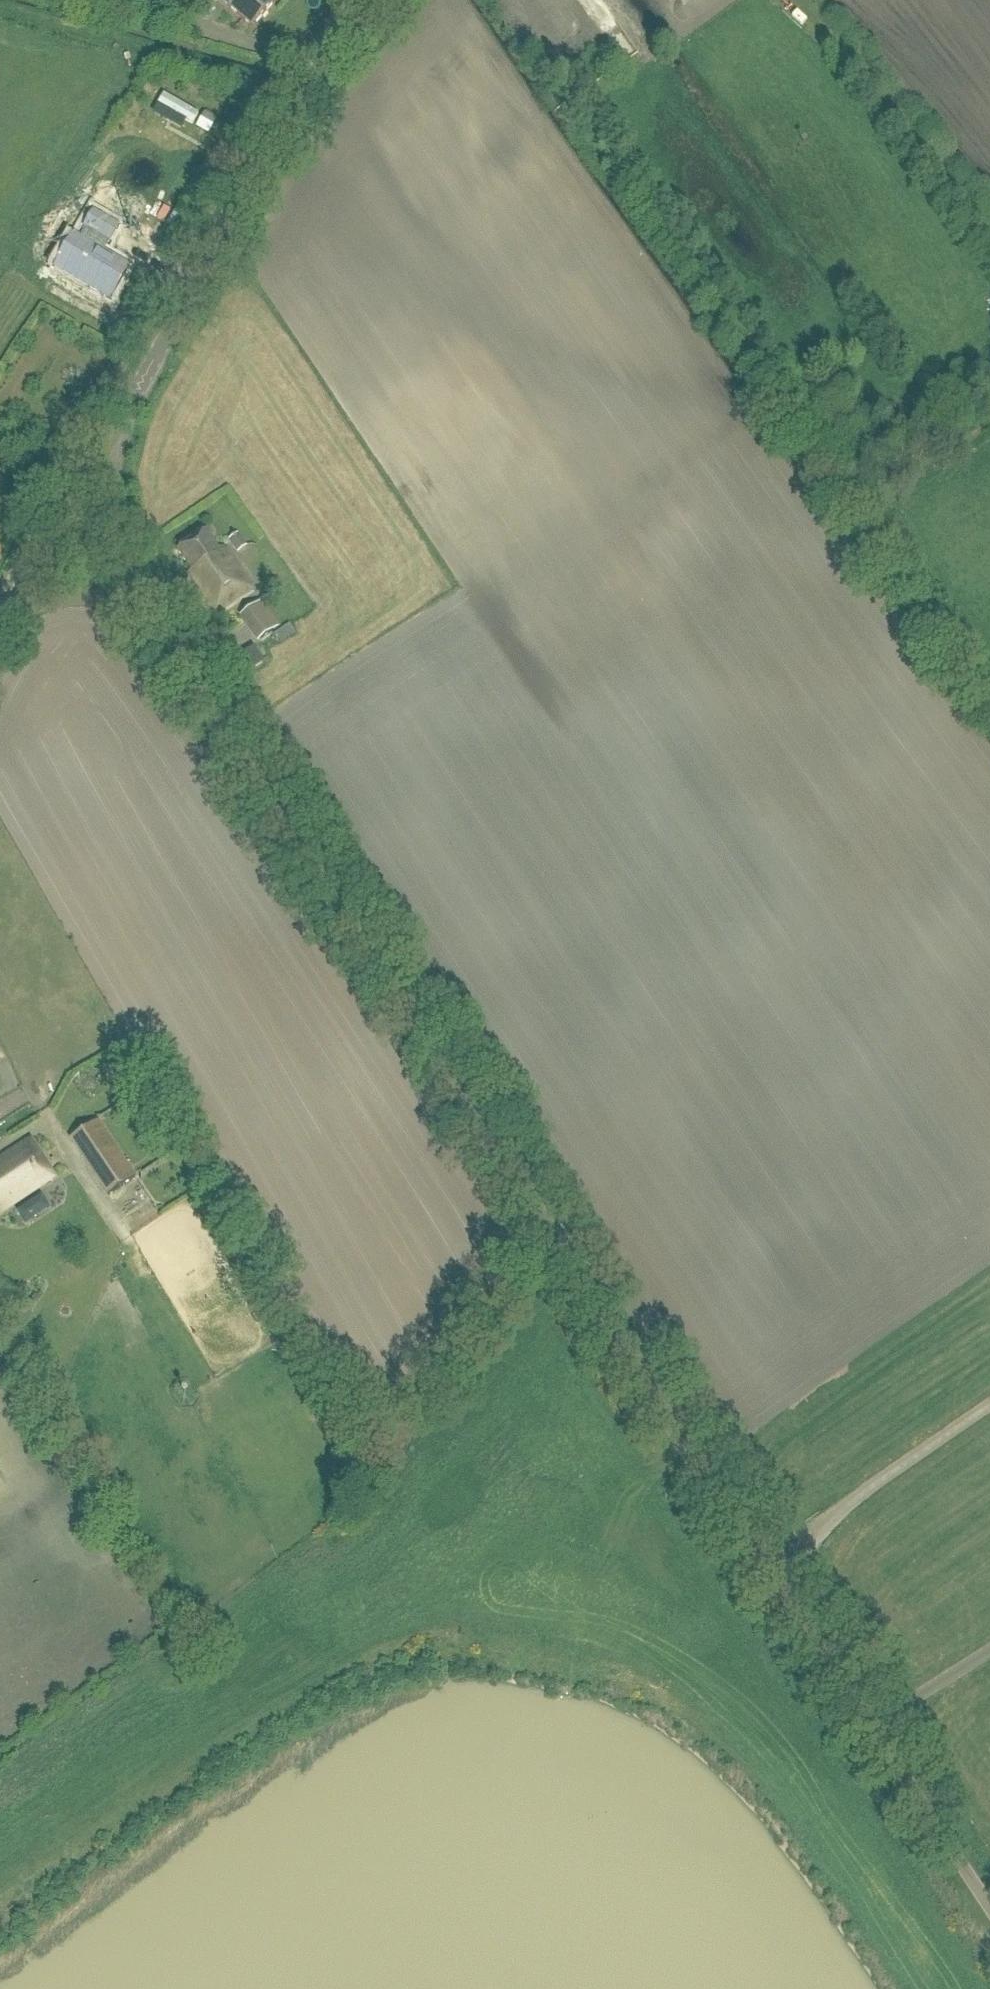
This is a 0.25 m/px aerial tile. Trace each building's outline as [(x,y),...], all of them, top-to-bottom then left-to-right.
[(273,0),(220,0),(228,7),(229,7),(251,27),(275,2),(273,0)] [(609,69),(632,52),(620,35),(597,52),(609,69)] [(88,232),(82,242),(76,239),(58,270),(92,290),(90,292),(105,300),(107,298),(112,301),(130,270),(106,256),(121,230),(95,215),(86,231),(88,232)] [(177,551),(198,584),(191,587),(213,619),(256,590),(227,549),(220,553),(206,532),(177,551)] [(246,546),(238,535),(229,540),(237,552),(246,546)] [(240,617),(257,643),(280,628),(263,602),(240,617)] [(250,671),(261,664),(252,650),(241,656),(250,671)] [(59,1138),(69,1134),(61,1117),(52,1122),(59,1138)] [(107,1196),(136,1177),(98,1120),(69,1138),(107,1196)] [(2,1159),(6,1165),(0,1169),(0,1213),(54,1178),(30,1142),(2,1159)]
